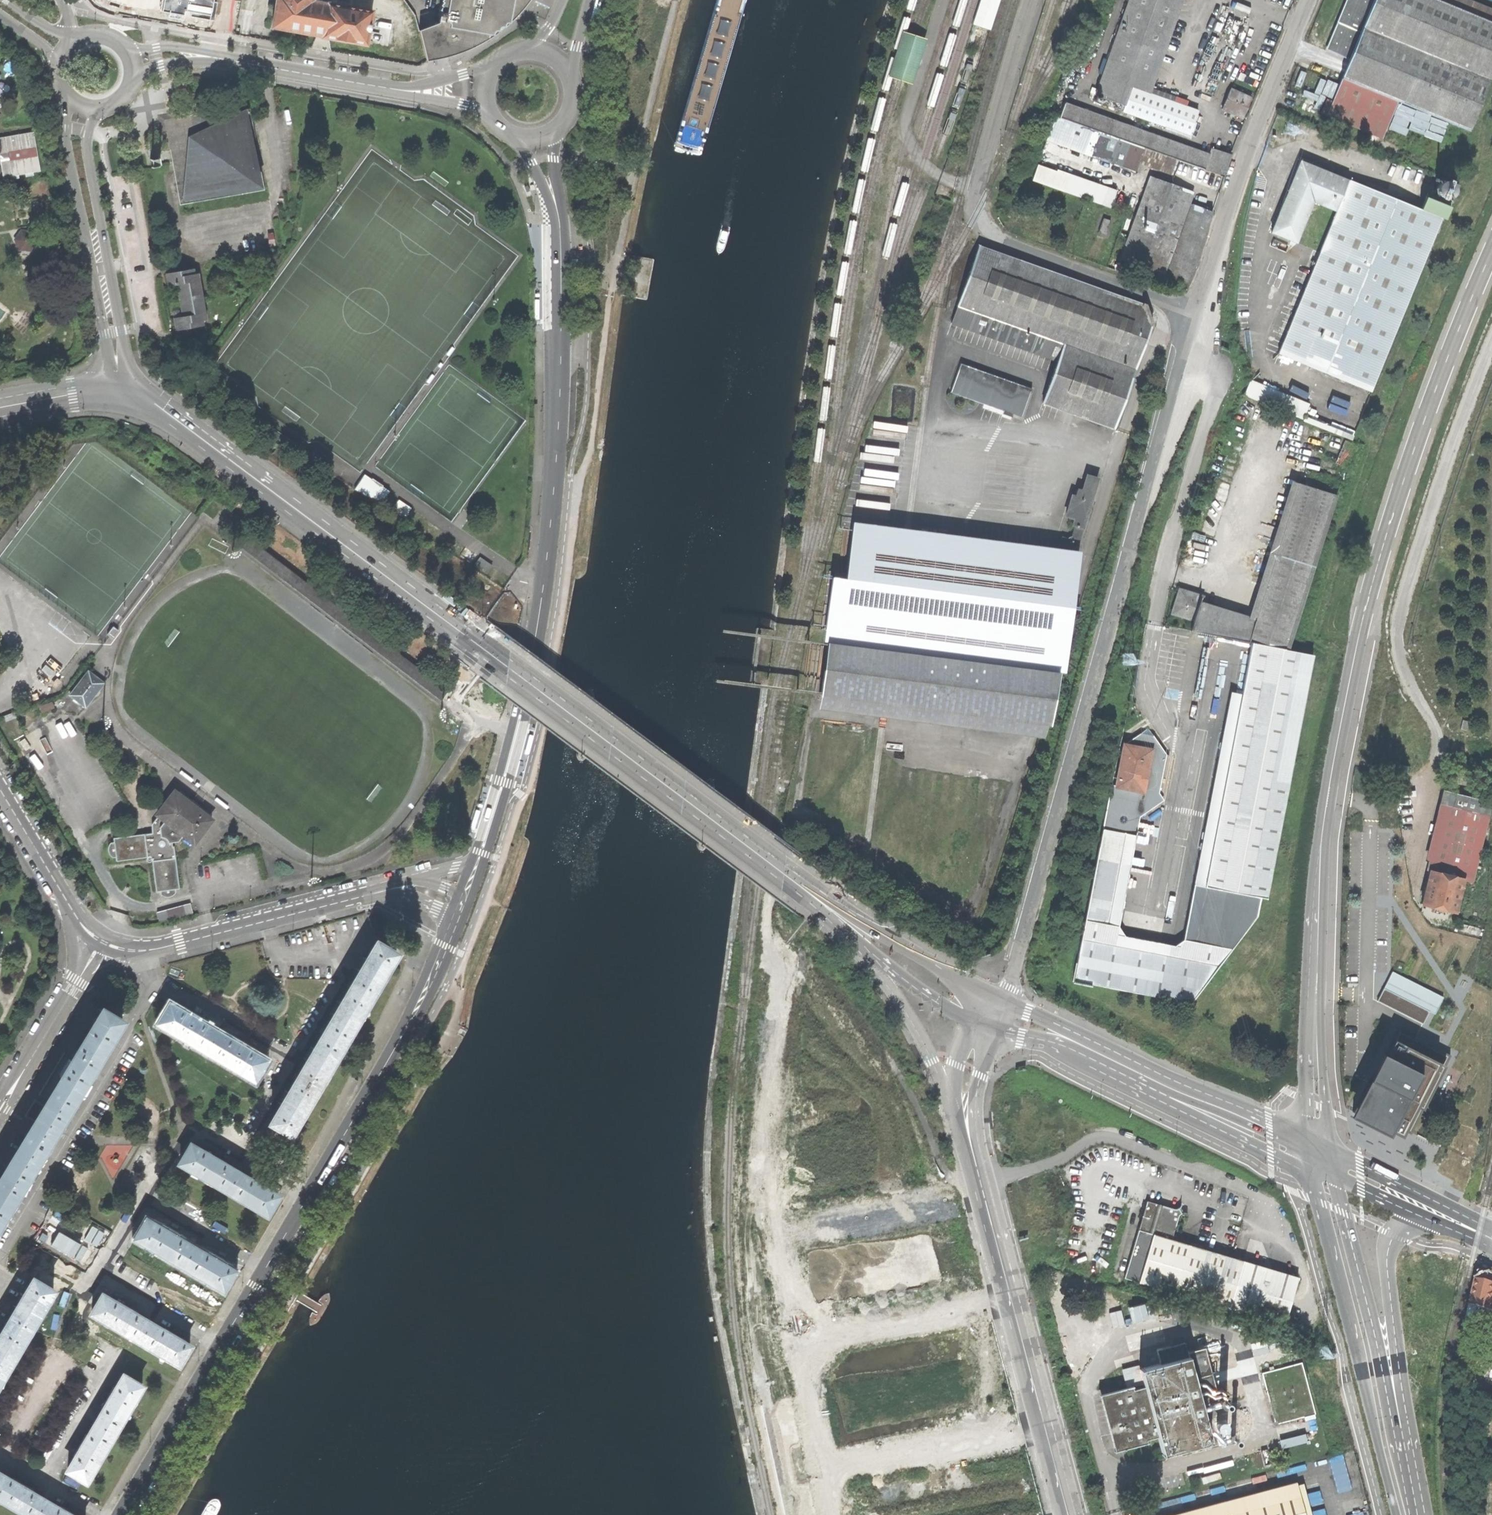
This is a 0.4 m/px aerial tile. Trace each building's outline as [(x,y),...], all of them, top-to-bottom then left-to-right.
[(272,27),(316,35),(322,36),(322,37),(366,45),(372,11),(329,3),(329,4),(313,1),(313,0),(277,0),(272,27)] [(439,24),(420,32),(427,61),(441,59),(459,53),(478,45),(495,35),(510,23),(523,8),(525,6),(530,0),(443,0),(439,24)] [(987,28),(996,0),(980,0),(973,23),(981,26),(987,28)] [(1197,109),(1149,92),(1182,0),(1128,0),(1093,98),(1189,133),(1197,109)] [(1250,7),(1233,0),(1225,0),(1189,86),(1213,96),(1250,7)] [(1384,140),(1399,102),(1469,131),(1491,77),(1491,11),(1465,0),(1351,0),(1341,22),(1330,50),(1351,59),(1327,116),(1384,140)] [(915,35),(905,32),(890,76),(902,79),(914,83),(928,40),(915,35)] [(1247,108),(1251,97),(1230,88),(1222,108),(1242,117),(1247,108)] [(1301,110),(1319,117),(1327,98),(1308,91),(1301,110)] [(1064,100),(1058,116),(1169,156),(1225,176),(1232,154),(1212,146),(1209,153),(1064,100)] [(249,106),(194,115),(165,120),(170,149),(180,205),(265,190),(249,106)] [(1038,136),(1134,171),(1139,158),(1164,167),(1169,156),(1058,116),(1048,112),(1038,136)] [(0,139),(0,155),(8,153),(9,161),(1,163),(3,178),(40,172),(33,133),(0,139)] [(1,163),(9,161),(8,153),(0,155),(0,159),(1,163)] [(150,159),(151,168),(160,166),(159,157),(150,159)] [(1279,353),(1371,392),(1428,252),(1433,254),(1438,243),(1433,241),(1442,219),(1420,210),(1349,181),(1349,182),(1301,162),(1280,212),(1272,231),(1296,242),(1313,200),(1337,210),(1279,353)] [(1094,200),(1112,206),(1117,192),(1039,164),(1034,178),(1094,200)] [(1142,266),(1187,281),(1195,264),(1212,211),(1190,203),(1194,191),(1151,175),(1142,198),(1143,200),(1130,236),(1129,237),(1121,259),(1142,266)] [(1434,190),(1431,195),(1449,202),(1456,185),(1441,179),(1440,181),(1437,179),(1435,182),(1438,182),(1436,184),(1438,185),(1436,191),(1434,190)] [(1427,193),(1420,210),(1442,219),(1444,220),(1450,203),(1449,202),(1431,195),(1427,193)] [(1099,232),(1106,234),(1111,220),(1104,217),(1099,232)] [(35,241),(31,233),(21,232),(15,240),(19,249),(29,250),(35,241)] [(1057,361),(1042,403),(1114,429),(1133,375),(1152,322),(1146,305),(979,245),(951,323),(1057,361)] [(179,301),(203,297),(198,273),(195,274),(194,268),(184,270),(183,265),(165,268),(168,285),(176,284),(177,291),(179,301)] [(207,319),(203,297),(179,301),(180,308),(182,316),(173,318),(176,336),(195,332),(194,327),(204,325),(203,320),(207,319)] [(1013,415),(1021,418),(1032,389),(960,363),(950,392),(1003,411),(1005,408),(1014,411),(1013,415)] [(1248,397),(1304,421),(1310,408),(1254,384),(1248,397)] [(1337,463),(1350,469),(1359,446),(1347,441),(1337,463)] [(1101,472),(1091,469),(1084,491),(1076,489),(1071,509),(1078,511),(1076,518),(1079,519),(1075,533),(1067,531),(1063,546),(1078,550),(1089,511),(1101,472)] [(1304,470),(1299,485),(1324,493),(1329,479),(1304,470)] [(370,483),(362,478),(355,489),(380,506),(387,494),(379,489),(378,492),(368,485),(370,483)] [(1191,631),(1250,643),(1286,651),(1334,497),(1324,493),(1299,485),(1255,623),(1199,605),(1201,598),(1181,592),(1177,605),(1174,615),(1194,621),(1191,631)] [(411,509),(398,500),(391,510),(404,519),(411,509)] [(910,527),(853,520),(845,576),(831,575),(824,633),(827,633),(817,709),(884,718),(1050,740),(1052,726),(1059,669),(1066,670),(1082,550),(1078,550),(910,527)] [(116,628),(113,626),(107,635),(108,637),(112,639),(119,631),(116,628)] [(1074,981),(1191,1004),(1256,916),(1260,898),(1266,899),(1314,657),(1286,651),(1250,643),(1241,694),(1231,692),(1183,939),(1173,946),(1124,936),(1119,929),(1140,817),(1156,806),(1154,803),(1155,796),(1159,793),(1166,755),(1148,729),(1125,744),(1121,762),(1120,763),(1120,768),(1120,769),(1117,786),(1112,785),(1074,981)] [(89,670),(71,694),(87,706),(96,695),(105,683),(89,670)] [(40,706),(43,712),(54,708),(52,702),(40,706)] [(1479,873),(1491,818),(1491,802),(1441,790),(1424,859),(1429,861),(1424,882),(1418,904),(1436,908),(1457,913),(1465,882),(1470,883),(1473,872),(1479,873)] [(174,791),(157,814),(164,820),(159,826),(160,833),(157,833),(156,832),(114,837),(114,841),(112,841),(109,845),(108,848),(109,851),(112,857),(116,857),(117,860),(149,856),(152,858),(156,891),(160,890),(161,894),(164,896),(167,896),(171,896),(176,893),(175,889),(180,888),(174,845),(172,845),(172,841),(178,840),(183,834),(194,842),(211,819),(174,791)] [(157,911),(160,922),(193,913),(190,903),(157,911)] [(270,1122),(289,1134),(391,958),(372,946),(362,964),(337,1007),(310,1054),(284,1098),(270,1122)] [(1438,1014),(1447,995),(1395,971),(1380,1001),(1426,1023),(1432,1011),(1438,1014)] [(157,1023),(252,1079),(263,1060),(243,1048),(244,1046),(241,1044),(237,1042),(236,1044),(196,1021),(197,1019),(193,1016),(190,1014),(189,1017),(168,1005),(157,1023)] [(121,1019),(103,1007),(85,1036),(61,1075),(63,1076),(54,1091),(46,1105),(36,1099),(27,1114),(37,1119),(1,1179),(0,1179),(0,1218),(121,1019)] [(1385,1053),(1379,1051),(1367,1075),(1347,1114),(1387,1133),(1389,1129),(1399,1134),(1402,1128),(1409,1132),(1447,1055),(1398,1031),(1391,1045),(1389,1044),(1385,1053)] [(204,1178),(225,1191),(236,1172),(217,1161),(219,1158),(214,1156),(210,1154),(209,1157),(188,1145),(178,1163),(204,1178)] [(225,1191),(266,1214),(277,1196),(264,1188),(266,1186),(262,1183),(258,1181),(257,1184),(236,1172),(225,1191)] [(1123,1277),(1281,1324),(1288,1301),(1296,1277),(1171,1239),(1180,1210),(1147,1200),(1123,1277)] [(134,1238),(181,1266),(192,1247),(171,1235),(172,1232),(168,1230),(165,1228),(163,1231),(145,1220),(134,1238)] [(181,1266),(222,1289),(233,1270),(220,1264),(222,1261),(218,1259),(215,1257),(213,1259),(192,1247),(181,1266)] [(1484,1269),(1479,1271),(1479,1277),(1476,1277),(1464,1329),(1473,1331),(1479,1308),(1491,1310),(1491,1309),(1491,1273),(1484,1269)] [(52,1290),(33,1278),(15,1307),(0,1333),(0,1378),(52,1290)] [(91,1313),(137,1341),(148,1322),(129,1311),(131,1308),(126,1306),(123,1304),(121,1306),(102,1295),(91,1313)] [(137,1341),(177,1365),(188,1346),(178,1340),(179,1338),(175,1335),(171,1333),(169,1335),(148,1322),(137,1341)] [(1161,1455),(1210,1442),(1210,1440),(1209,1441),(1201,1410),(1219,1405),(1204,1346),(1187,1350),(1184,1341),(1156,1349),(1159,1363),(1139,1368),(1144,1386),(1132,1389),(1131,1386),(1098,1395),(1098,1396),(1100,1396),(1105,1417),(1114,1451),(1148,1442),(1147,1439),(1157,1436),(1161,1452),(1160,1453),(1161,1455)] [(1319,1356),(1333,1353),(1329,1343),(1317,1346),(1319,1356)] [(1126,1387),(1142,1382),(1138,1369),(1122,1373),(1126,1387)] [(1303,1370),(1267,1371),(1268,1384),(1285,1383),(1284,1373),(1292,1373),(1293,1384),(1303,1383),(1303,1370)] [(66,1471),(84,1482),(141,1388),(122,1376),(111,1395),(108,1393),(105,1398),(103,1402),(106,1403),(82,1443),(80,1441),(78,1445),(75,1449),(78,1451),(66,1471)] [(1214,1435),(1229,1431),(1225,1416),(1210,1420),(1214,1435)] [(1340,1492),(1359,1487),(1349,1452),(1330,1458),(1340,1492)] [(26,1514),(72,1514),(68,1512),(65,1510),(63,1513),(24,1489),(26,1487),(21,1484),(17,1482),(15,1484),(0,1475),(0,1499),(26,1514)] [(1302,1483),(1297,1484),(1297,1482),(1172,1514),(1311,1514),(1302,1483)]
